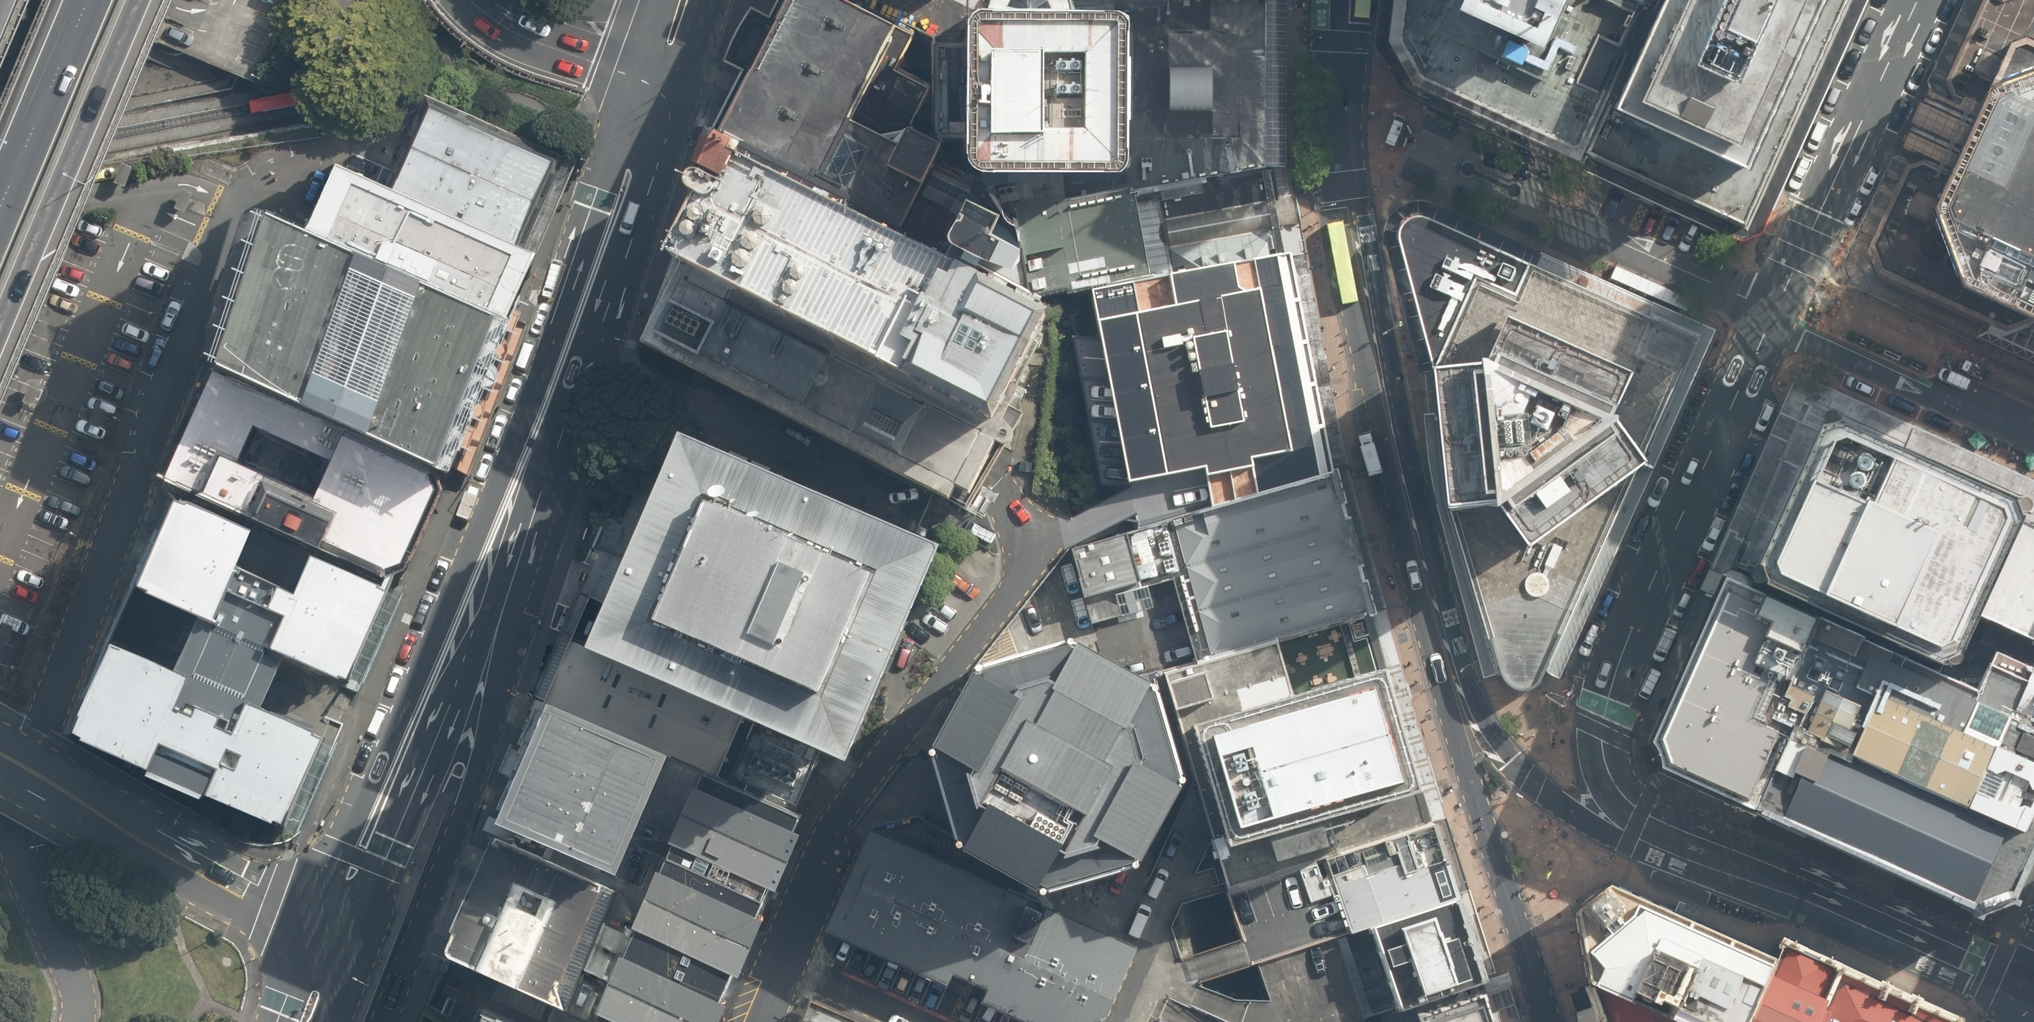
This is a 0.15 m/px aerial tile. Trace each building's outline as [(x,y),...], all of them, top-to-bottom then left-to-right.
[(104,11),(213,60),(259,80),(275,40),(291,0),(108,0),(104,11)] [(672,264),(674,265),(883,373),(998,432),(1019,392),(1054,324),(1050,322),(1044,307),(1045,303),(1038,299),(1036,303),(1035,299),(1028,258),(1026,252),(1022,232),(1004,223),(1007,216),(969,198),(973,189),(969,182),(934,163),(943,145),(935,141),(909,129),(930,87),(895,69),(900,61),(903,56),(913,34),(896,25),(888,21),(847,0),(784,0),(762,45),(715,135),(702,179),(711,184),(710,186),(708,185),(705,184),(702,184),(698,186),(696,188),(694,191),(693,194),(693,197),(694,200),(696,203),(699,205),(702,207),(672,264)] [(715,135),(762,45),(784,0),(778,0),(771,13),(753,4),(748,10),(742,18),(738,26),(732,38),(728,49),(725,58),(742,67),(709,132),(715,135)] [(1136,165),(1131,169),(1125,172),(1007,171),(1019,212),(1133,195),(1268,171),(1267,0),(1144,0),(1123,5),(1131,7),(1136,13),(1140,21),(1139,157),(1136,165)] [(1385,50),(1408,93),(1560,162),(1574,169),(1585,146),(1580,143),(1645,0),(1572,0),(1538,75),(1451,35),(1466,0),(1391,0),(1385,50)] [(1451,35),(1538,75),(1572,0),(1466,0),(1451,35)] [(1587,156),(1580,171),(1740,245),(1762,237),(1869,0),(1853,0),(1804,106),(1748,229),(1587,156)] [(1587,156),(1748,229),(1804,106),(1853,0),(1658,0),(1587,156)] [(1865,260),(1875,286),(2033,360),(2033,0),(1985,0),(1865,260)] [(1136,13),(1131,7),(1123,5),(1075,6),(990,7),(985,7),(981,9),(975,12),(971,21),(971,39),(971,137),(971,159),(975,167),(983,171),(1007,171),(1125,172),(1131,169),(1136,165),(1139,157),(1140,21),(1136,13)] [(535,248),(534,251),(537,253),(563,199),(579,165),(574,162),(423,93),(386,180),(535,248)] [(303,222),(507,313),(534,251),(535,248),(386,180),(332,156),(303,222)] [(1296,210),(1288,168),(1268,171),(1133,195),(1142,238),(1149,277),(1294,251),(1302,249),(1296,210)] [(1142,238),(1133,195),(1019,212),(1022,232),(1028,258),(1035,299),(1043,298),(1093,288),(1149,277),(1142,238)] [(1396,278),(1420,372),(1425,371),(1436,369),(1479,278),(1518,295),(1532,263),(1537,265),(1543,252),(1523,244),(1440,206),(1432,203),(1426,201),(1419,201),(1412,202),(1408,203),(1404,205),(1400,207),(1397,209),(1393,213),(1390,217),(1388,221),(1386,226),(1385,231),(1385,237),(1396,278)] [(303,222),(261,203),(210,357),(432,460),(450,468),(509,314),(507,313),(303,222)] [(1337,461),(1294,251),(1149,277),(1093,288),(1101,327),(1131,477),(1154,474),(1206,467),(1215,498),(1337,461)] [(1425,371),(1429,414),(1425,414),(1427,439),(1432,476),(1438,505),(1453,561),(1467,612),(1485,679),(1503,674),(1506,681),(1508,685),(1512,688),(1517,691),(1523,693),(1529,693),(1535,691),(1540,689),(1543,686),(1545,681),(1548,674),(1561,680),(1718,330),(1709,326),(1543,252),(1537,265),(1532,263),(1518,295),(1479,278),(1436,369),(1436,370),(1425,371)] [(883,373),(674,265),(645,345),(952,504),(958,507),(970,512),(990,477),(1007,449),(1009,449),(1010,449),(1013,448),(1014,447),(1016,445),(1017,443),(1017,440),(1017,438),(1016,435),(1015,434),(1025,417),(1016,412),(1024,395),(1019,392),(998,432),(883,373)] [(442,482),(432,460),(210,357),(203,353),(156,468),(179,478),(249,509),(307,535),(318,540),(319,539),(384,568),(405,562),(442,482)] [(2031,472),(1807,376),(1730,553),(1955,649),(1971,611),(2026,483),(2031,472)] [(618,557),(584,636),(749,706),(829,740),(842,746),(888,640),(936,533),(676,422),(618,557)] [(1373,602),(1337,461),(1215,498),(1176,512),(1137,526),(1073,545),(1093,621),(1141,608),(1135,588),(1175,576),(1198,657),(1212,653),(1373,602)] [(336,660),(346,665),(387,574),(376,569),(377,566),(318,540),(307,535),(289,575),(231,549),(249,509),(179,478),(177,480),(168,476),(127,568),(137,572),(135,575),(193,601),(169,653),(113,628),(112,631),(103,627),(63,718),(72,722),(71,725),(140,756),(137,763),(196,789),(199,781),(268,812),(270,809),(279,814),(319,725),(307,720),(309,717),(256,694),(280,639),(334,663),(336,660)] [(2019,500),(1971,611),(2033,638),(2033,506),(2019,500)] [(584,636),(618,557),(601,549),(536,696),(543,698),(719,774),(749,706),(584,636)] [(1769,718),(1809,605),(1719,568),(1646,736),(1656,762),(1755,805),(1792,728),(1769,718)] [(1391,657),(1373,602),(1212,653),(1198,657),(1161,669),(1195,778),(1201,797),(1214,839),(1222,862),(1214,864),(1221,886),(1223,894),(1444,826),(1432,787),(1391,657)] [(2033,847),(2033,662),(1995,645),(1977,677),(1809,605),(1769,718),(1792,728),(1755,805),(1981,902),(2015,889),(2033,847)] [(954,709),(933,747),(959,835),(1048,887),(1111,867),(1144,857),(1187,769),(1157,674),(1078,633),(1047,642),(981,660),(954,709)] [(748,955),(791,854),(809,814),(798,809),(719,774),(543,698),(491,822),(496,824),(621,875),(629,854),(659,867),(594,1021),(716,1021),(748,955)] [(813,775),(829,740),(749,706),(719,774),(798,809),(813,775)] [(872,821),(867,833),(826,926),(835,930),(843,933),(1055,1021),(1101,1021),(1140,933),(1125,927),(1091,913),(1045,894),(894,830),(881,825),(872,821)] [(621,875),(496,824),(443,950),(444,956),(449,961),(563,1011),(621,875)] [(1372,929),(1461,901),(1467,899),(1444,826),(1223,894),(1238,941),(1241,953),(1246,968),(1253,965),(1372,929)] [(1092,879),(1061,886),(1064,897),(1095,890),(1092,879)] [(1587,983),(1675,1021),(1751,1021),(1781,955),(1696,917),(1673,907),(1624,885),(1610,879),(1593,893),(1573,908),(1576,923),(1587,983)] [(1489,985),(1461,901),(1372,929),(1399,1014),(1489,985)] [(1399,1014),(1372,929),(1253,965),(1265,1002),(1271,1021),(1373,1021),(1376,1021),(1399,1014)] [(1970,1017),(1849,963),(1789,937),(1781,955),(1751,1021),(1968,1021),(1970,1017)] [(1587,983),(1589,988),(1570,994),(1576,1014),(1578,1021),(1675,1021),(1587,983)] [(1490,996),(1411,1021),(1498,1021),(1490,996)] [(810,1000),(801,1021),(859,1021),(810,1000)]
